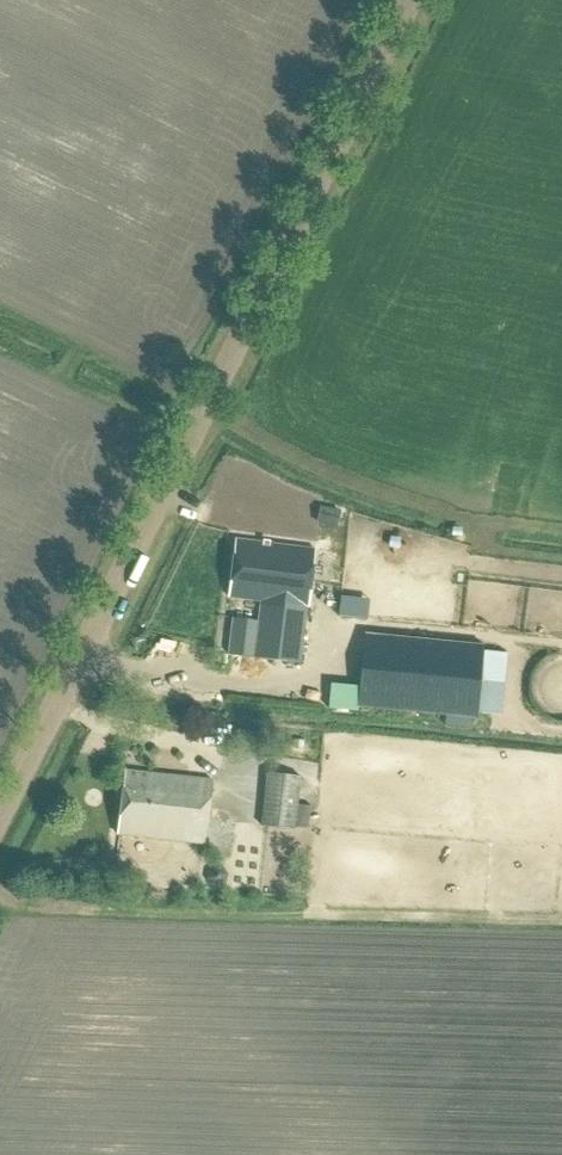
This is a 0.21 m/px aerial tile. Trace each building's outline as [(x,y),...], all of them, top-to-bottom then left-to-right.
[(297,662),(305,608),(307,608),(314,552),(233,541),(225,597),(260,602),(258,620),(231,616),(227,653),(297,662)] [(355,708),(475,718),(484,642),(363,630),(355,708)] [(117,833),(205,842),(211,780),(124,771),(117,833)] [(268,772),(262,824),(294,827),(299,776),(268,772)]
